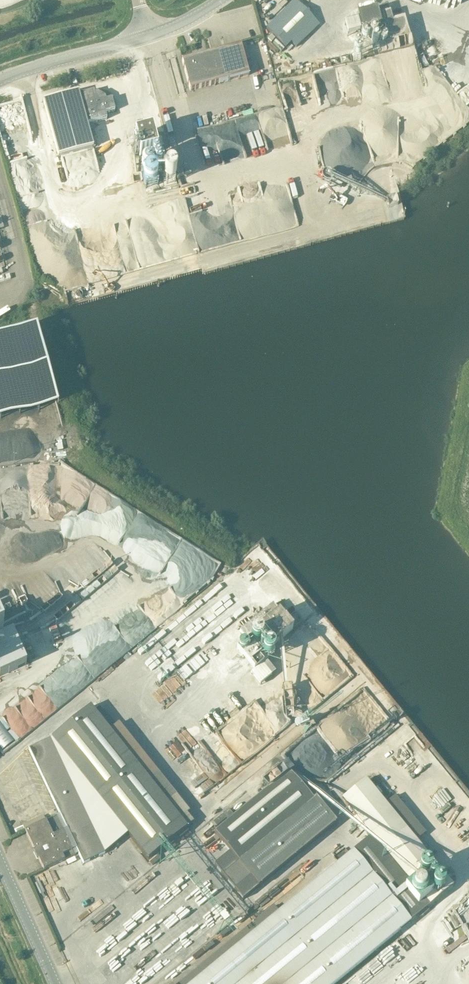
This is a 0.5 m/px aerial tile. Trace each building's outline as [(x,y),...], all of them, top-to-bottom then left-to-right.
[(275,11),(286,0),(264,0),(275,11)] [(292,76),(375,61),(383,54),(382,49),(388,43),(417,38),(413,19),(400,21),(398,13),(391,14),(387,10),(368,13),(369,20),(354,23),(356,32),(376,42),(374,48),(366,49),(363,55),(359,50),(355,54),(338,37),(335,23),(336,23),(294,2),(268,27),(288,46),(296,45),(300,47),(304,69),(291,71),(292,76)] [(249,76),(241,46),(182,62),(190,92),(249,76)] [(71,202),(106,192),(87,125),(106,120),(105,114),(115,111),(111,100),(106,101),(105,98),(98,94),(95,95),(94,92),(79,96),(79,93),(44,102),(71,202)] [(237,120),(197,129),(205,165),(223,161),(220,148),(222,148),(218,132),(239,127),(237,120)] [(139,158),(157,153),(151,134),(134,138),(139,158)] [(157,174),(162,173),(157,155),(152,157),(153,161),(150,162),(152,171),(156,170),(157,174)] [(29,347),(34,346),(31,327),(22,329),(25,344),(29,343),(29,347)] [(247,642),(237,650),(254,672),(253,672),(261,682),(274,671),(258,652),(270,642),(273,646),(293,631),(279,614),(279,613),(273,606),(240,633),(247,642)] [(58,816),(25,832),(44,871),(77,856),(79,854),(84,865),(105,855),(128,836),(151,863),(153,865),(161,858),(159,856),(157,854),(165,848),(169,852),(177,846),(173,841),(179,836),(181,839),(182,841),(191,834),(189,832),(187,829),(194,823),(187,815),(189,813),(119,724),(116,726),(109,731),(97,715),(91,708),(51,741),(51,740),(30,750),(60,815),(58,816)] [(0,722),(0,747),(2,751),(20,740),(6,718),(0,722)] [(230,853),(214,865),(243,900),(337,824),(317,799),(313,802),(289,772),(214,833),(230,853)] [(193,983),(335,983),(410,922),(453,887),(366,781),(342,800),(372,837),(353,852),(193,983)]
